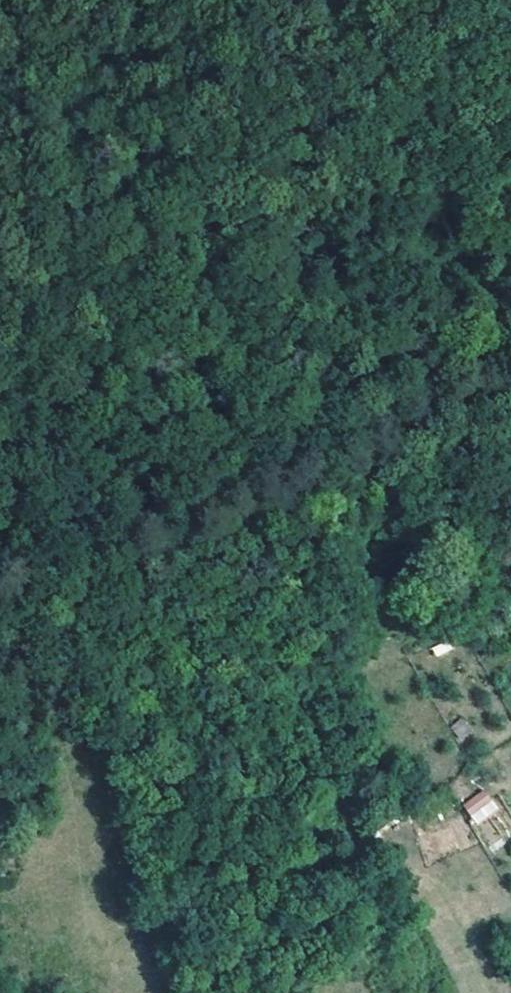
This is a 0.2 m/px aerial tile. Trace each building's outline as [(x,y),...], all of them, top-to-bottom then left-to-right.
[(484,788),(462,804),(476,825),(499,809),(484,788)]
